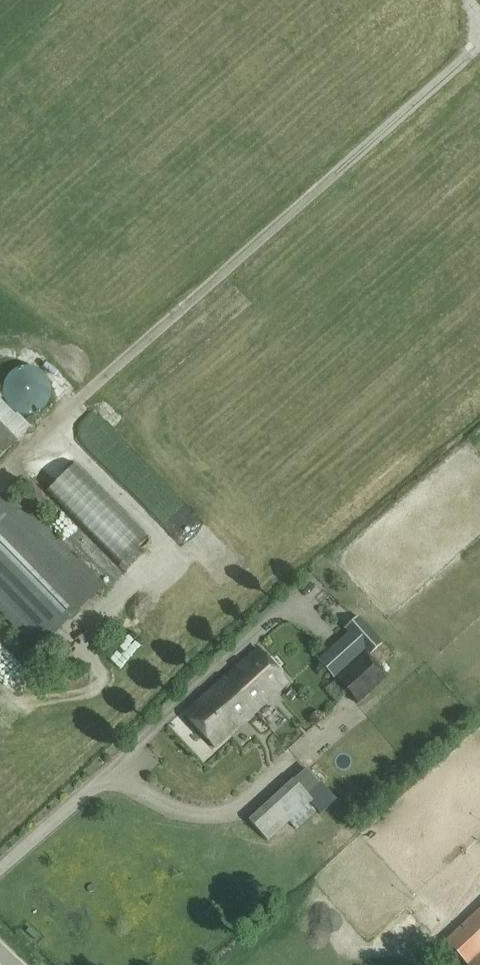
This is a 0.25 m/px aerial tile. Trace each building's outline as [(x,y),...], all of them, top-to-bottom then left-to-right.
[(15,435),(26,423),(0,398),(0,421),(15,435)] [(89,404),(66,425),(75,435),(98,414),(89,404)] [(105,465),(119,453),(125,461),(130,457),(97,419),(79,435),(105,465)] [(16,440),(0,424),(0,456),(16,440)] [(207,545),(214,539),(138,463),(122,480),(194,552),(204,542),(207,545)] [(135,550),(85,483),(61,501),(110,568),(135,550)] [(102,588),(9,491),(0,500),(0,612),(37,650),(102,588)] [(388,676),(369,656),(382,644),(358,618),(345,630),(348,633),(318,661),(356,704),(388,676)] [(224,679),(254,712),(286,683),(258,649),(224,679)] [(254,712),(224,679),(184,715),(214,749),(254,712)] [(248,821),(267,842),(324,789),(306,768),(248,821)] [(444,942),(467,964),(479,964),(479,907),(444,942)] [(39,932),(34,927),(30,931),(35,936),(39,932)]
